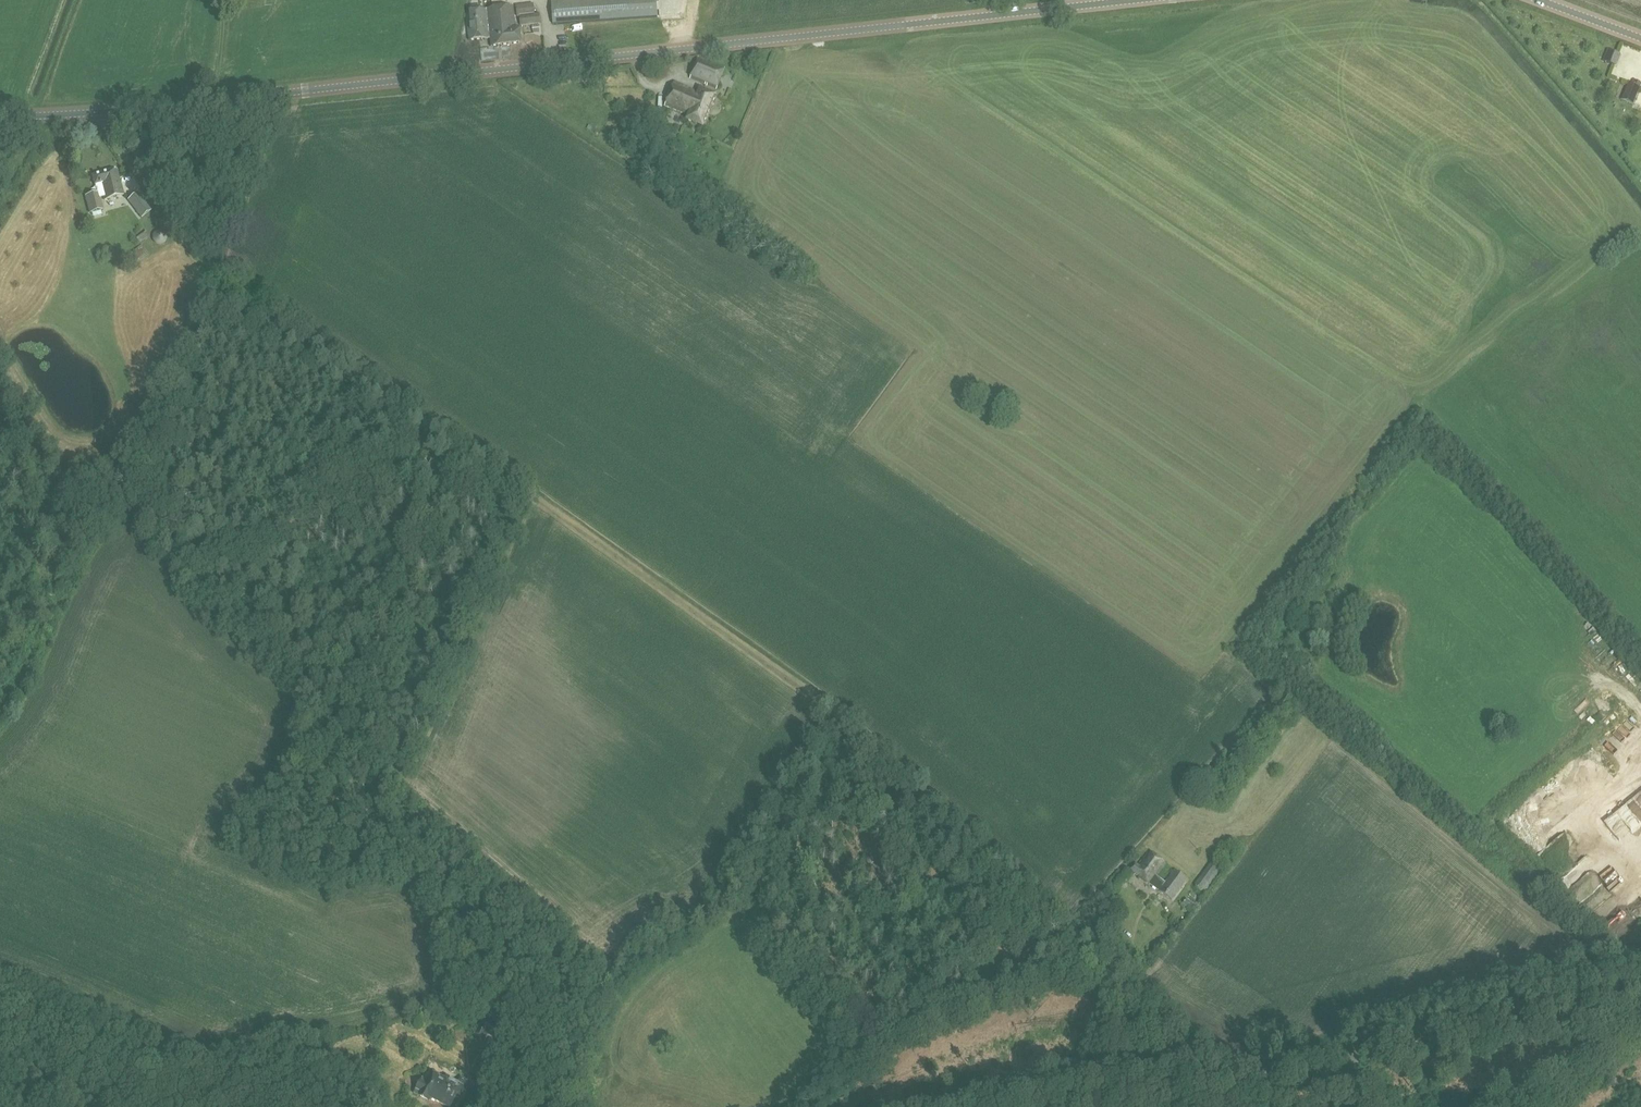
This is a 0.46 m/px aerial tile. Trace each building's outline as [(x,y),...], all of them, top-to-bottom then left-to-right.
[(553,24),(658,17),(657,0),(574,0),(552,1),(553,24)] [(522,17),(523,26),(541,24),(540,14),(535,15),(534,3),(516,5),(517,17),(522,17)] [(493,8),(497,46),(522,43),(520,28),(516,28),(513,6),(493,8)] [(491,38),(491,46),(497,46),(493,8),(472,10),(474,21),(467,22),(469,40),(491,38)] [(691,79),(717,89),(725,67),(699,57),(691,79)] [(1634,105),(1640,87),(1640,84),(1634,81),(1633,85),(1628,83),(1621,101),(1634,105)] [(687,119),(703,126),(716,95),(701,88),(699,92),(675,82),(666,105),(689,115),(687,119)] [(642,162),(640,172),(662,175),(664,165),(642,162)] [(101,184),(105,199),(123,194),(117,169),(92,176),(95,185),(101,184)] [(132,191),(126,196),(137,213),(144,207),(132,191)] [(85,196),(90,212),(103,209),(99,192),(85,196)] [(167,233),(166,232),(164,230),(162,229),(160,229),(158,229),(156,230),(154,232),(153,234),(152,236),(152,238),(153,240),(154,242),(156,244),(158,244),(160,245),(162,244),(164,243),(166,242),(167,240),(168,238),(168,236),(167,233)] [(136,238),(140,243),(150,236),(146,231),(136,238)] [(122,259),(127,266),(136,259),(139,259),(148,253),(141,244),(133,251),(122,259)] [(1260,740),(1267,746),(1276,736),(1269,730),(1260,740)] [(1166,859),(1153,850),(1154,849),(1153,848),(1131,877),(1145,888),(1167,859),(1166,859)] [(1159,896),(1151,889),(1143,900),(1151,906),(1159,896)] [(449,1106),(450,1106),(457,1094),(459,1096),(467,1082),(461,1078),(459,1083),(452,1079),(452,1078),(447,1075),(446,1079),(433,1072),(429,1082),(422,1078),(414,1094),(429,1101),(431,1097),(449,1106)]
